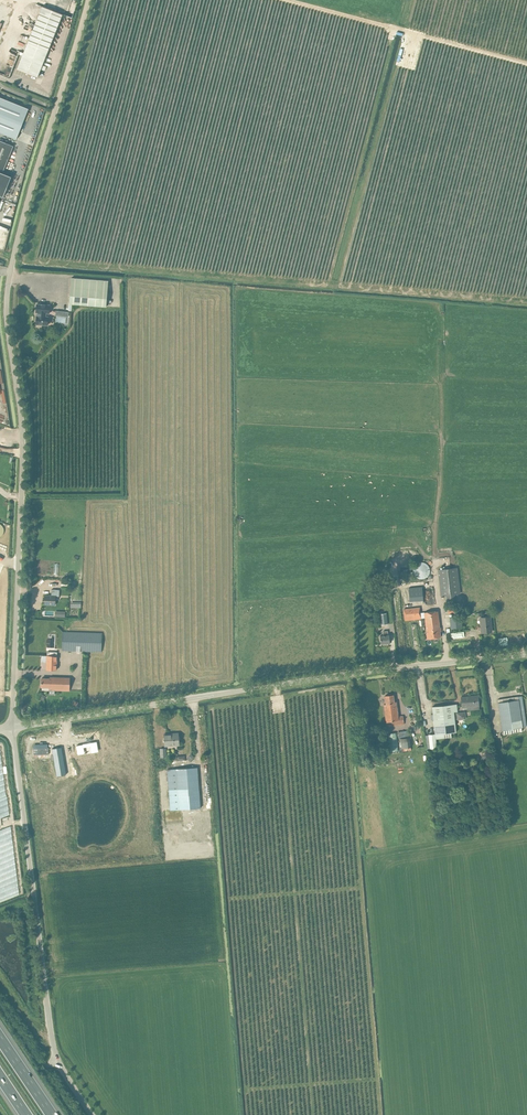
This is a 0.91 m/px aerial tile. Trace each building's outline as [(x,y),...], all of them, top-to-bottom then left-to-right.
[(42,6),(17,69),(37,77),(48,50),(62,14),(42,6)] [(16,139),(28,109),(0,97),(0,133),(16,139)] [(0,140),(0,169),(3,171),(13,146),(0,140)] [(3,197),(11,176),(0,172),(0,196),(3,197)] [(71,278),(69,303),(106,306),(108,281),(71,278)] [(36,316),(36,324),(47,325),(48,316),(46,316),(46,313),(49,313),(50,305),(36,304),(36,312),(37,312),(37,316),(36,316)] [(417,578),(418,578),(419,578),(420,579),(421,579),(423,579),(424,578),(426,578),(427,577),(428,576),(429,575),(429,573),(430,572),(430,571),(430,569),(429,568),(429,566),(428,565),(427,564),(426,563),(424,563),(423,562),(421,562),(420,562),(419,563),(417,563),(416,564),(415,565),(414,566),(414,568),(413,569),(413,571),(413,572),(414,573),(414,575),(415,576),(416,577),(417,578)] [(457,568),(438,570),(441,596),(446,595),(447,601),(456,600),(455,594),(460,594),(457,568)] [(422,587),(409,588),(410,601),(423,600),(422,587)] [(55,605),(56,596),(59,596),(59,589),(51,589),(51,595),(45,595),(44,604),(55,605)] [(437,611),(424,612),(421,613),(420,607),(403,609),(405,621),(421,619),(421,618),(425,617),(427,639),(440,637),(437,611)] [(380,625),(387,624),(386,613),(379,614),(380,625)] [(461,616),(449,617),(450,628),(462,627),(461,616)] [(481,630),(483,633),(490,632),(489,627),(490,627),(489,616),(480,617),(481,624),(480,624),(481,630)] [(63,631),(62,651),(102,652),(102,632),(63,631)] [(389,635),(388,635),(388,631),(383,631),(383,635),(380,636),(381,644),(389,643),(389,635)] [(46,669),(57,670),(57,656),(47,656),(47,662),(46,669)] [(69,690),(70,678),(53,677),(53,678),(41,678),(41,687),(49,687),(49,690),(69,690)] [(384,704),(386,722),(387,727),(404,724),(403,715),(398,716),(396,701),(394,702),(393,695),(385,696),(386,704),(384,704)] [(461,697),(462,708),(467,708),(467,710),(479,709),(479,706),(478,695),(461,697)] [(521,728),(523,727),(526,727),(522,696),(498,699),(498,703),(502,730),(503,730),(504,734),(522,732),(521,728)] [(432,707),(435,734),(429,735),(430,749),(437,748),(436,739),(451,737),(451,732),(456,732),(455,719),(457,719),(457,720),(466,719),(465,712),(457,712),(457,704),(432,707)] [(179,745),(178,733),(164,734),(165,746),(179,745)] [(390,751),(399,750),(398,740),(389,740),(390,751)] [(83,744),(76,745),(77,754),(87,753),(87,754),(92,753),(98,751),(97,741),(82,744),(83,744)] [(57,776),(66,775),(61,747),(52,749),(57,776)] [(50,748),(37,749),(38,757),(51,755),(50,748)] [(82,762),(88,765),(91,759),(85,756),(82,762)] [(197,767),(167,769),(170,810),(200,808),(197,767)] [(78,780),(78,784),(87,782),(85,772),(73,774),(74,780),(78,780)]
